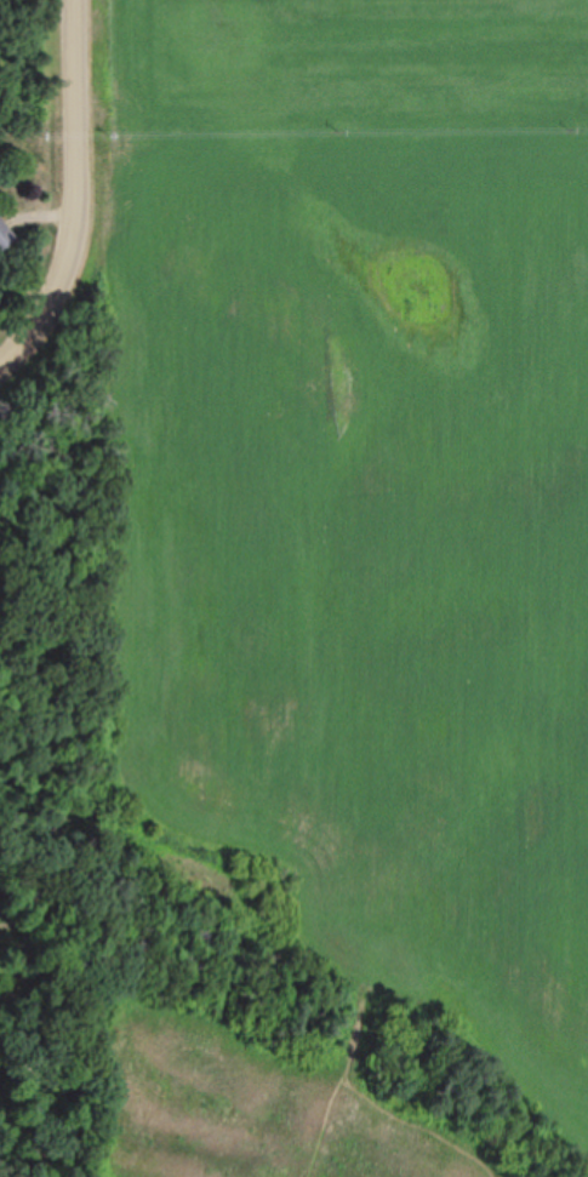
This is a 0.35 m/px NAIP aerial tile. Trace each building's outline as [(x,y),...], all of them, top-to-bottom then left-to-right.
[(17,236),(0,214),(0,249),(17,236)]
